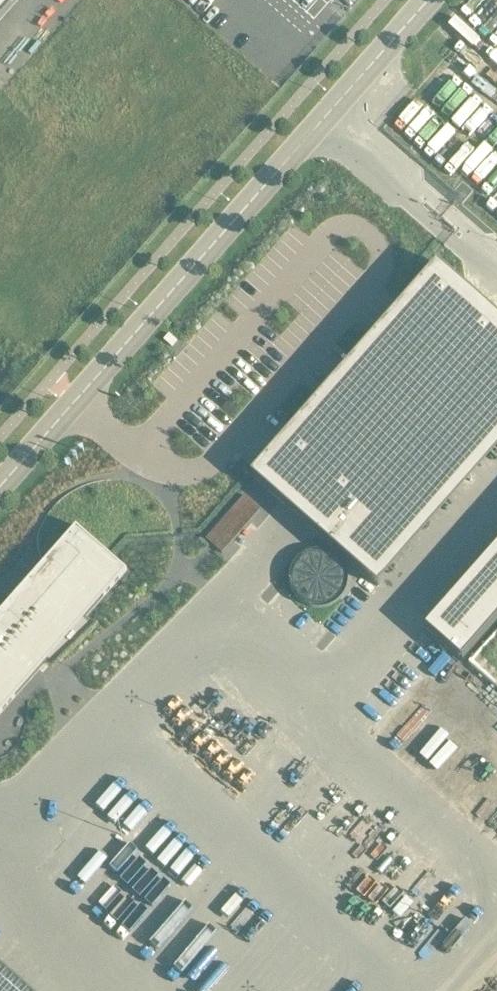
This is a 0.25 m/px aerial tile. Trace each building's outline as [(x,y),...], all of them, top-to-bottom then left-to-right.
[(17,0),(0,0),(0,19),(17,0)] [(252,475),(333,547),(496,361),(496,315),(438,264),(252,475)] [(244,495),(206,539),(223,554),(261,510),(244,495)] [(0,616),(0,718),(47,664),(52,668),(96,627),(87,619),(128,573),(77,528),(0,616)] [(426,630),(462,662),(496,622),(496,549),(426,630)] [(290,576),(290,583),(292,589),(295,595),(299,601),(305,605),(311,607),(318,609),(324,608),(331,606),(337,603),(342,598),(345,593),(348,586),(349,580),(348,573),(346,566),(342,561),(337,556),(331,553),(325,551),(318,550),(311,551),(305,554),(299,558),(295,563),(292,569),(290,576)] [(79,822),(62,838),(79,856),(96,840),(91,834),(123,805),(107,787),(84,808),(76,799),(66,808),(79,822)] [(0,966),(0,990),(28,990),(0,966)]
